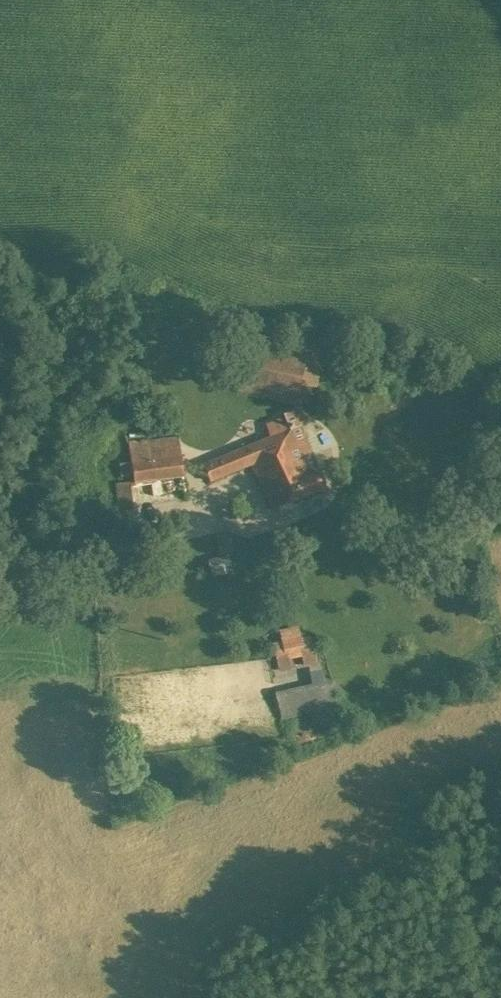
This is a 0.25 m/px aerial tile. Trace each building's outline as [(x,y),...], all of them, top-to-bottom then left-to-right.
[(317,387),(325,346),(240,330),(232,369),(241,372),(239,384),(239,387),(244,388),(243,393),(297,405),(299,399),(304,400),(307,385),(317,387)] [(272,437),(245,447),(204,464),(211,481),(252,464),(273,509),(326,489),(303,427),(301,422),(305,421),(300,408),(284,414),(286,418),(267,425),(272,437)] [(179,439),(131,445),(134,463),(181,456),(179,439)] [(181,456),(134,463),(136,482),(180,476),(183,475),(181,456)] [(180,476),(136,482),(138,497),(182,490),(180,476)] [(231,571),(227,556),(209,561),(213,575),(231,571)] [(278,621),(281,633),(297,629),(299,635),(306,633),(302,615),(278,621)] [(305,665),(315,662),(309,637),(307,638),(306,633),(299,635),(297,629),(281,633),(283,643),(275,645),(280,670),(292,667),(290,659),(303,656),(305,665)] [(281,715),(338,703),(334,683),(276,696),(281,715)]
